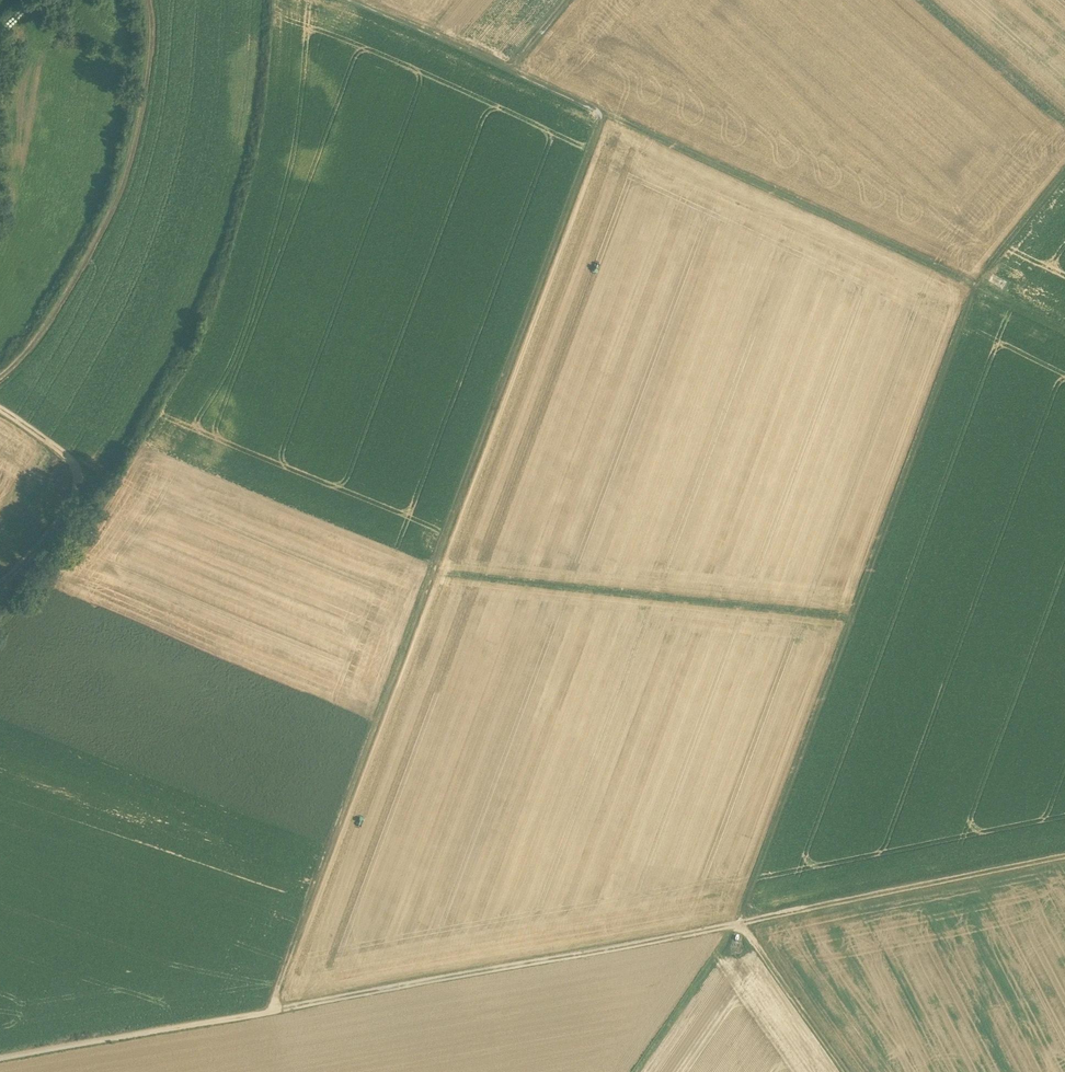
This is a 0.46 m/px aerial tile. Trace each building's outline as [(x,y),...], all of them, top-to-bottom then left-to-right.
[(993,273),(989,280),(1003,288),(1007,281),(993,273)]
